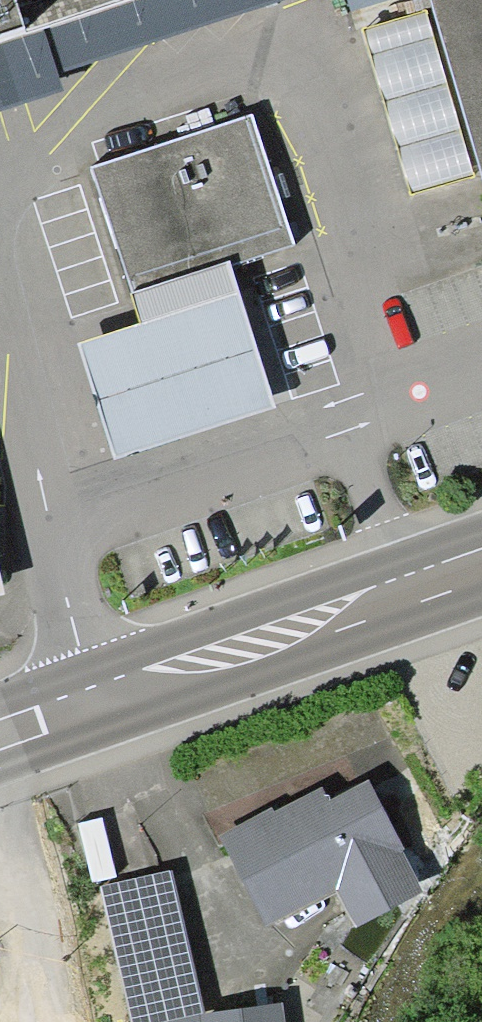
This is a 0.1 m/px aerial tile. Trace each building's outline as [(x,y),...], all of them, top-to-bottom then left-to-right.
[(27,34),(46,28),(131,0),(0,0),(0,41),(27,34)] [(46,28),(59,72),(283,0),(131,0),(46,28)] [(481,163),(481,0),(433,0),(481,163)] [(473,175),(426,11),(363,30),(410,194),(473,175)] [(63,91),(59,72),(46,28),(27,34),(0,41),(0,110),(63,91)] [(231,261),(232,267),(296,245),(252,114),(91,168),(133,293),(231,261)] [(231,261),(133,293),(131,293),(140,325),(78,344),(115,461),(277,410),(232,267),(231,261)] [(368,780),(329,800),(322,786),(275,811),(272,807),(216,836),(264,929),(338,890),(357,927),(424,892),(403,853),(406,852),(368,780)] [(92,882),(117,877),(102,817),(78,823),(92,882)] [(199,1015),(204,1013),(170,870),(99,887),(132,1021),(200,1021),(199,1015)] [(283,1002),(204,1013),(199,1015),(200,1021),(286,1021),(283,1002)]
